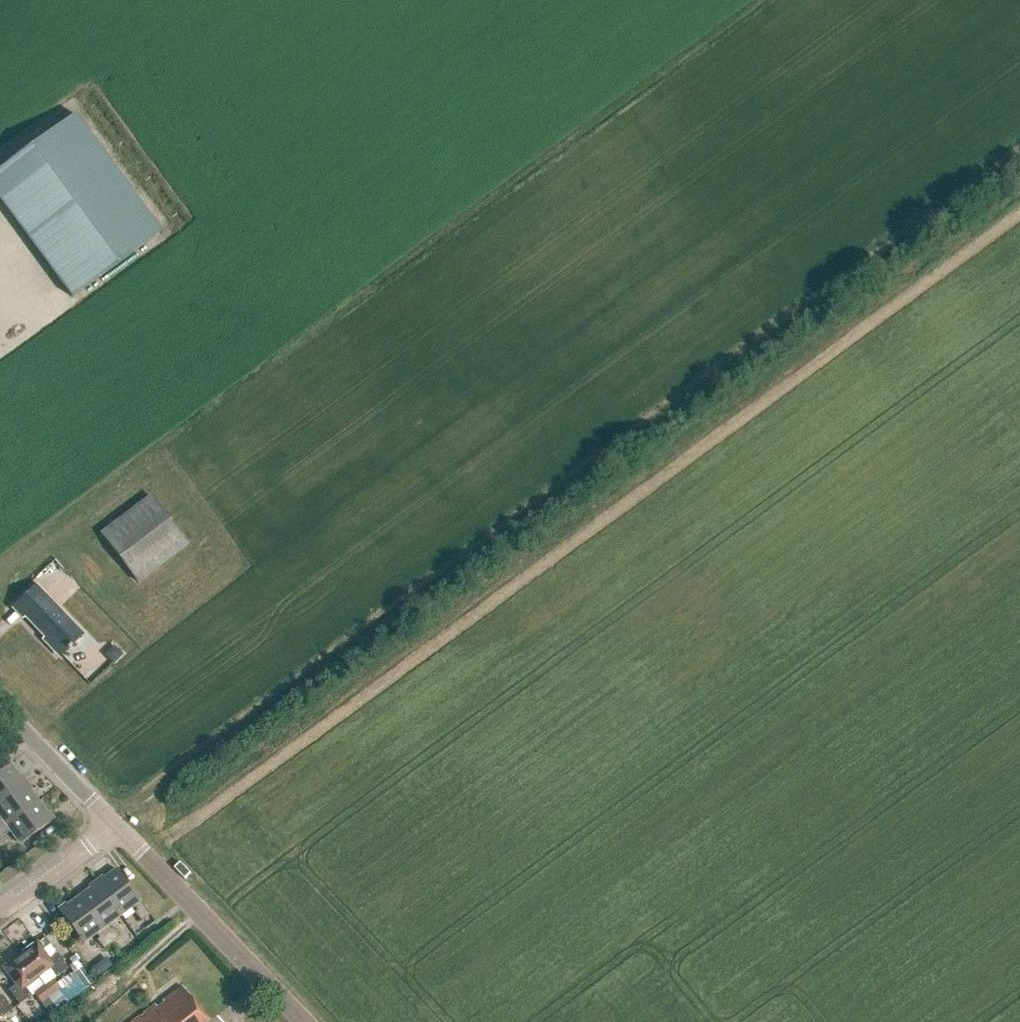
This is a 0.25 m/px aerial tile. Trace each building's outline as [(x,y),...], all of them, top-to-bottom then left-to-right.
[(0,169),(0,200),(72,298),(162,231),(75,114),(0,169)] [(189,545),(150,494),(100,533),(138,583),(189,545)] [(36,585),(14,606),(61,655),(83,633),(36,585)] [(108,657),(113,663),(123,654),(114,645),(109,651),(108,657)] [(24,783),(10,764),(0,771),(0,801),(24,783)] [(37,801),(24,783),(0,801),(0,816),(2,819),(0,820),(0,829),(37,801)] [(37,801),(0,829),(0,842),(8,837),(6,834),(11,831),(20,844),(52,821),(37,801)] [(134,912),(141,921),(150,915),(116,869),(97,883),(121,915),(133,906),(137,911),(134,912)] [(130,928),(121,915),(97,883),(78,897),(112,943),(120,936),(130,928)] [(104,949),(112,943),(78,897),(59,911),(82,943),(96,933),(99,938),(97,940),(104,949)] [(57,930),(46,938),(52,947),(64,939),(57,930)] [(121,936),(113,942),(120,952),(129,946),(121,936)] [(38,977),(50,968),(56,977),(68,968),(57,953),(50,959),(37,943),(21,955),(38,977)] [(38,977),(21,955),(5,967),(17,984),(9,990),(20,1004),(31,996),(25,987),(38,978),(38,977)] [(165,969),(154,973),(157,985),(168,982),(165,969)] [(54,979),(44,986),(51,995),(61,988),(54,979)] [(51,995),(44,986),(34,993),(41,1003),(51,995)] [(133,1021),(209,1021),(184,987),(159,1005),(158,1004),(133,1021)] [(120,997),(126,1004),(136,995),(131,988),(120,997)] [(0,1018),(12,1009),(1,994),(0,995),(0,1017),(0,1018)] [(112,1008),(118,1016),(127,1008),(121,1001),(112,1008)]
